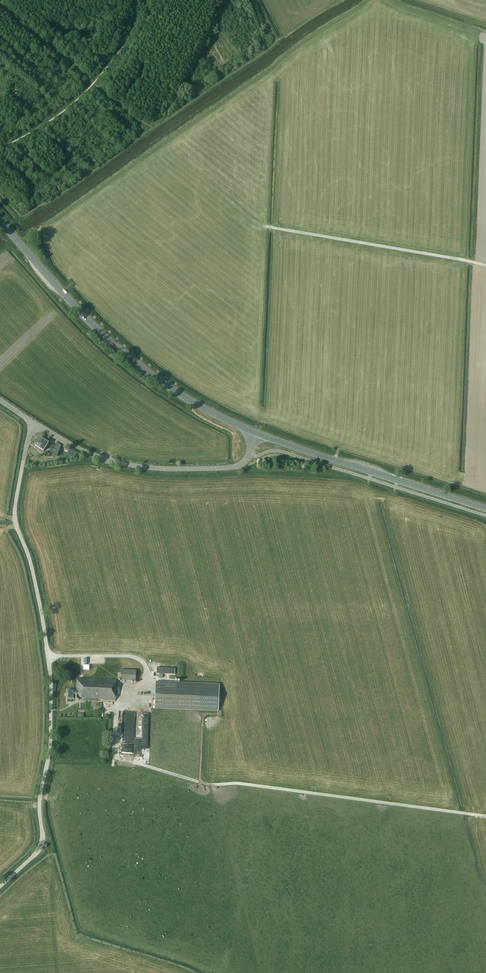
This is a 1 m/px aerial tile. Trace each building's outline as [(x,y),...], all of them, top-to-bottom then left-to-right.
[(37,446),(45,451),(50,443),(42,437),(37,446)] [(56,443),(51,456),(57,456),(61,446),(56,443)] [(175,675),(175,668),(157,667),(157,674),(159,674),(159,678),(163,678),(163,674),(175,675)] [(121,680),(136,681),(136,671),(121,670),(121,673),(118,673),(118,678),(121,678),(121,680)] [(82,699),(115,701),(116,680),(76,678),(76,690),(67,690),(67,699),(67,700),(67,702),(71,702),(71,700),(79,700),(79,698),(82,698),(82,699)] [(220,684),(156,681),(155,709),(219,711),(220,684)]
